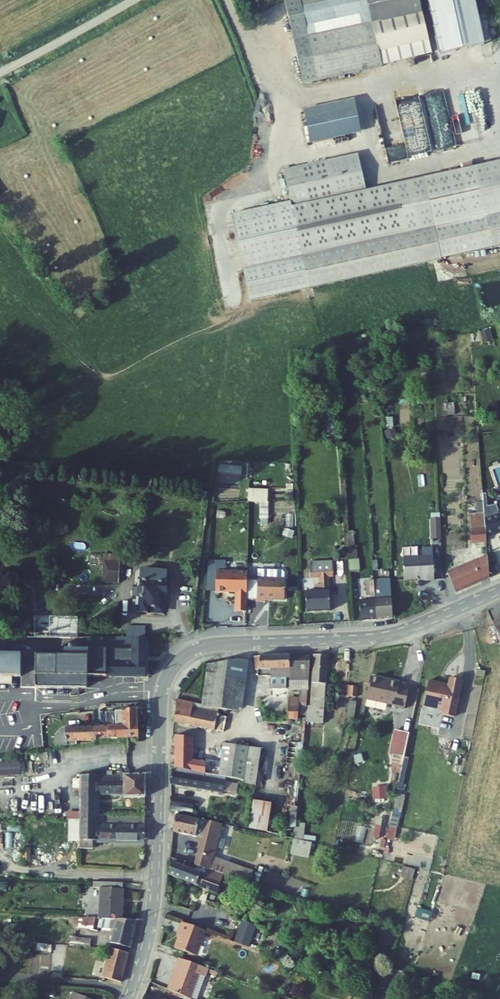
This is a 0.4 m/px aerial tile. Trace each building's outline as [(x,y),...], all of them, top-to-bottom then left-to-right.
[(304,0),(289,0),(307,82),(321,80),(318,66),(304,0)] [(318,66),(335,62),(328,32),(376,22),(371,0),(304,0),(318,66)] [(376,22),(382,50),(435,38),(427,0),(371,0),(376,22)] [(482,48),(497,44),(493,29),(478,33),(482,48)] [(318,66),(321,80),(386,67),(382,50),(335,62),(318,66)] [(458,144),(499,136),(499,119),(492,77),(473,81),(481,125),(455,130),(458,144)] [(379,102),(389,166),(409,163),(399,98),(379,102)] [(360,99),(327,106),(333,138),(367,131),(360,99)] [(333,138),(327,106),(312,109),(319,141),(333,138)] [(360,192),(352,155),(323,161),(331,198),(360,192)] [(299,204),(309,253),(400,234),(389,186),(360,192),(331,198),(323,161),(291,168),(299,204)] [(400,234),(495,215),(499,213),(499,162),(389,186),(400,234)] [(257,298),(316,286),(309,253),(299,204),(240,217),(257,298)] [(499,247),(499,241),(495,215),(400,234),(309,253),(316,286),(499,247)] [(494,326),(483,330),(487,341),(497,338),(494,326)] [(261,502),(261,524),(270,524),(270,488),(250,488),(250,502),(261,502)] [(475,515),(476,531),(490,530),(489,518),(489,514),(475,515)] [(489,518),(490,530),(491,536),(499,533),(499,515),(489,518)] [(444,522),(434,522),(436,542),(445,541),(444,522)] [(476,531),(477,544),(491,542),(491,536),(490,530),(476,531)] [(451,576),(460,595),(495,580),(493,556),(451,576)] [(433,561),(403,565),(406,587),(423,585),(423,587),(436,584),(433,561)] [(358,578),(357,565),(347,566),(348,578),(358,578)] [(327,570),(309,571),(311,586),(320,586),(321,591),(315,592),(316,598),(305,598),(306,620),(330,619),(328,585),(327,570)] [(111,575),(95,575),(94,590),(110,591),(111,575)] [(161,579),(132,577),(131,589),(128,590),(128,597),(131,597),(129,617),(143,618),(144,612),(153,613),(153,600),(159,601),(161,579)] [(256,580),(256,588),(256,613),(264,613),(264,609),(283,609),(283,588),(283,581),(281,579),(256,580)] [(246,622),(246,583),(214,583),(214,602),(236,603),(236,608),(235,608),(235,622),(246,622)] [(390,585),(372,586),(375,625),(392,624),(390,585)] [(366,606),(358,607),(360,627),(375,625),(372,586),(365,586),(366,606)] [(158,619),(159,601),(153,600),(153,613),(144,612),(143,618),(158,619)] [(70,632),(34,632),(34,640),(69,641),(70,632)] [(34,663),(33,680),(33,690),(63,691),(63,680),(143,681),(144,647),(128,646),(127,657),(68,654),(68,663),(34,663)] [(330,657),(317,658),(313,710),(310,709),(309,716),(308,723),(326,725),(330,657)] [(33,680),(34,658),(22,658),(22,664),(22,680),(33,680)] [(292,659),(264,660),(262,675),(261,682),(272,681),(272,683),(292,683),(292,690),(304,691),(311,691),(311,686),(307,686),(308,662),(292,663),(292,659)] [(200,715),(202,715),(230,718),(236,663),(205,666),(200,715)] [(0,664),(0,739),(22,740),(22,680),(22,664),(0,664)] [(405,690),(405,688),(376,681),(371,703),(400,709),(400,711),(410,713),(415,692),(405,690)] [(468,686),(456,683),(454,690),(435,686),(429,710),(448,715),(447,719),(459,722),(468,686)] [(310,709),(311,691),(304,691),(303,704),(302,716),(309,716),(310,709)] [(352,707),(353,697),(345,696),(344,707),(352,707)] [(360,697),(353,697),(352,707),(359,708),(360,697)] [(303,704),(291,703),(290,729),(301,729),(302,716),(303,704)] [(200,715),(173,712),(175,720),(174,733),(215,738),(217,719),(202,718),(202,715),(200,715)] [(134,743),(135,715),(104,716),(104,731),(99,731),(53,733),(52,754),(91,748),(93,745),(134,743)] [(408,764),(414,740),(401,737),(396,761),(408,764)] [(251,750),(224,751),(222,767),(212,766),(211,770),(194,768),(196,749),(177,747),(178,779),(247,786),(251,750)] [(213,751),(196,749),(194,768),(211,770),(212,766),(222,767),(224,751),(213,751)] [(22,759),(0,761),(0,774),(23,773),(22,759)] [(142,780),(80,780),(79,803),(79,824),(95,824),(95,822),(96,799),(121,799),(121,802),(141,802),(142,780)] [(226,787),(177,782),(171,782),(171,795),(225,801),(226,787)] [(388,784),(373,786),(375,799),(389,797),(388,784)] [(273,806),(255,806),(255,830),(272,835),(273,806)] [(193,809),(171,807),(171,818),(197,821),(197,814),(193,814),(193,809)] [(141,822),(95,822),(95,824),(95,830),(141,832),(141,822)] [(95,824),(79,824),(69,824),(68,845),(78,845),(78,852),(91,853),(92,845),(141,847),(141,832),(95,830),(95,824)] [(223,829),(179,824),(178,844),(207,848),(203,869),(214,873),(216,863),(223,829)] [(383,825),(376,824),(375,836),(381,837),(383,825)] [(312,848),(298,845),(295,858),(309,861),(312,848)] [(172,862),(172,869),(201,877),(202,871),(172,862)] [(252,874),(216,863),(214,873),(203,869),(202,871),(201,877),(226,885),(246,892),(252,874)] [(404,865),(402,875),(414,878),(416,868),(404,865)] [(172,872),(176,873),(200,881),(201,877),(172,869),(172,872)] [(225,889),(226,885),(201,877),(200,881),(176,873),(173,886),(220,898),(223,889),(225,889)] [(256,875),(252,874),(246,892),(251,893),(256,875)] [(118,888),(89,886),(88,893),(97,894),(95,914),(94,923),(115,925),(118,888)] [(78,913),(95,914),(97,894),(88,893),(79,892),(78,913)] [(131,926),(115,925),(94,923),(75,922),(74,935),(92,937),(93,933),(109,935),(105,950),(124,954),(131,926)] [(245,924),(238,945),(263,953),(266,943),(269,932),(245,924)] [(204,944),(178,936),(176,946),(179,947),(174,962),(196,969),(204,944)] [(73,943),(62,942),(62,951),(73,952),(73,943)] [(85,943),(73,943),(73,952),(84,952),(85,943)] [(123,959),(104,954),(97,984),(116,987),(123,959)] [(180,970),(174,986),(179,987),(174,998),(203,998),(210,980),(180,970)] [(170,998),(174,998),(179,987),(174,986),(170,998)]
